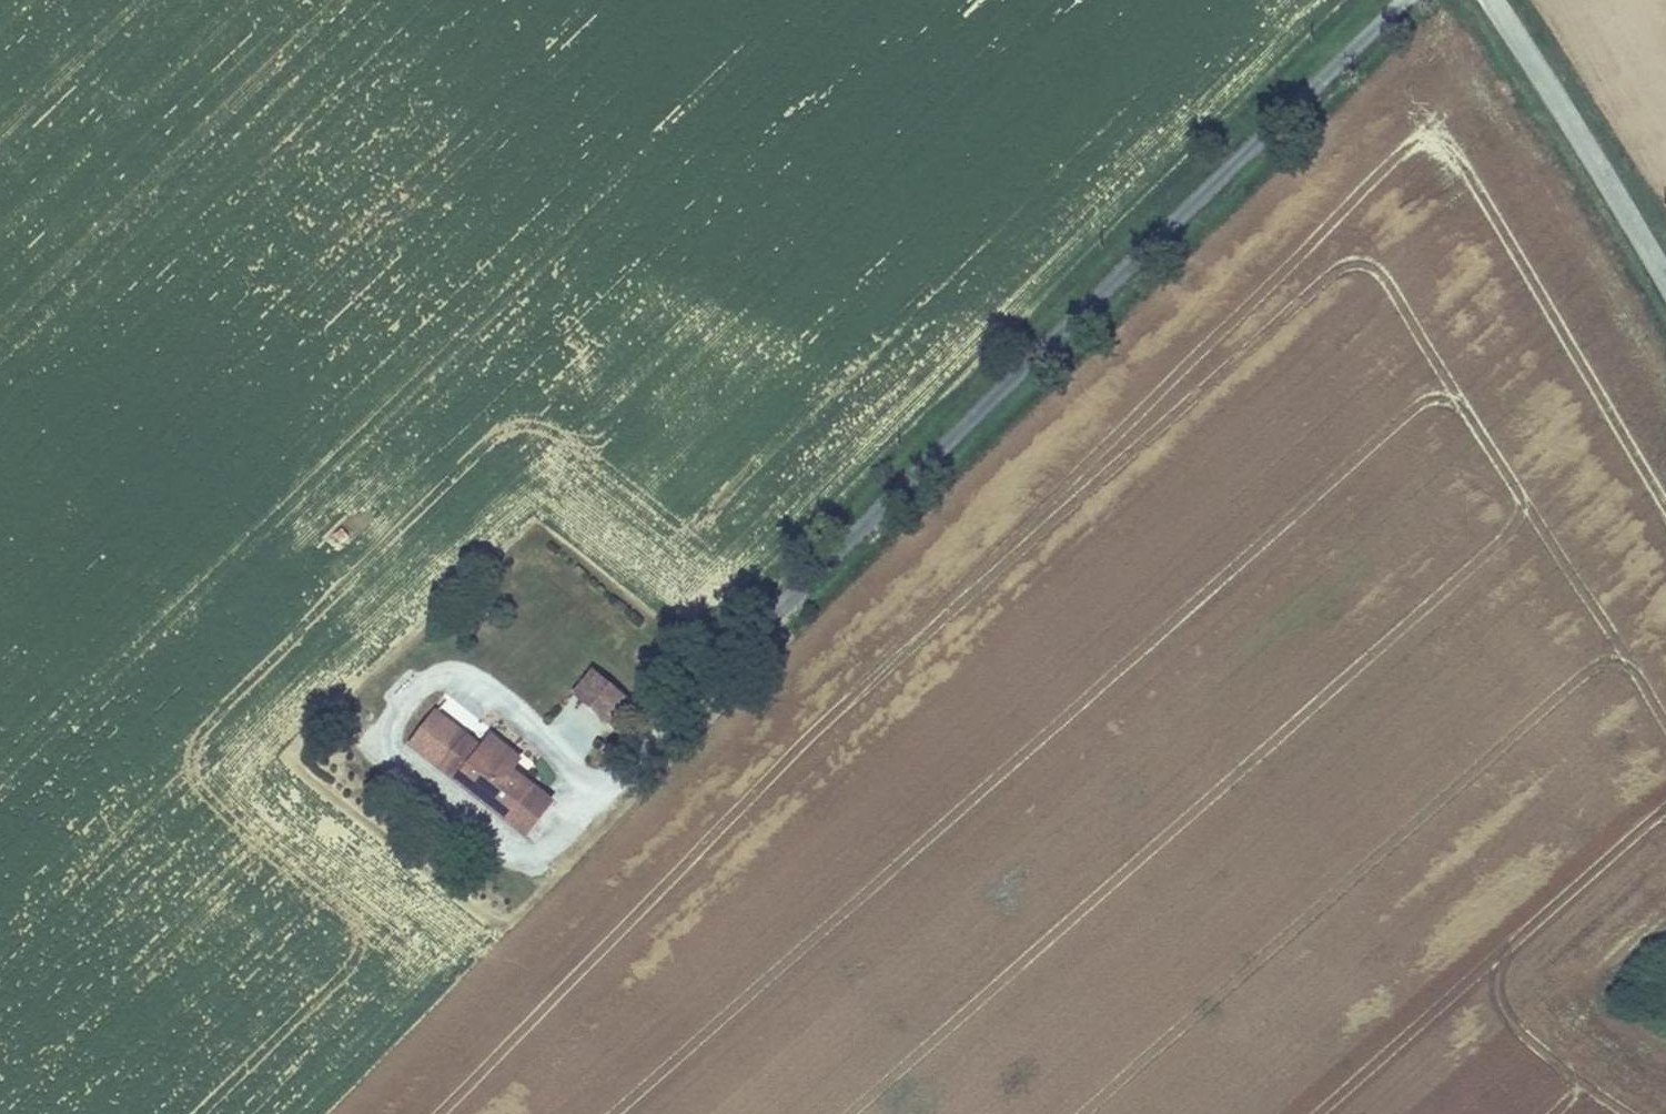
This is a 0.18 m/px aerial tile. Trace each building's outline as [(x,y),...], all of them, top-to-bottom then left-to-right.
[(585,670),(567,694),(598,719),(616,697),(585,670)] [(406,693),(385,729),(425,756),(447,723),(406,693)] [(509,815),(530,784),(508,768),(518,752),(491,735),(483,750),(468,742),(448,772),(509,815)] [(550,799),(530,784),(509,815),(529,828),(550,799)]
